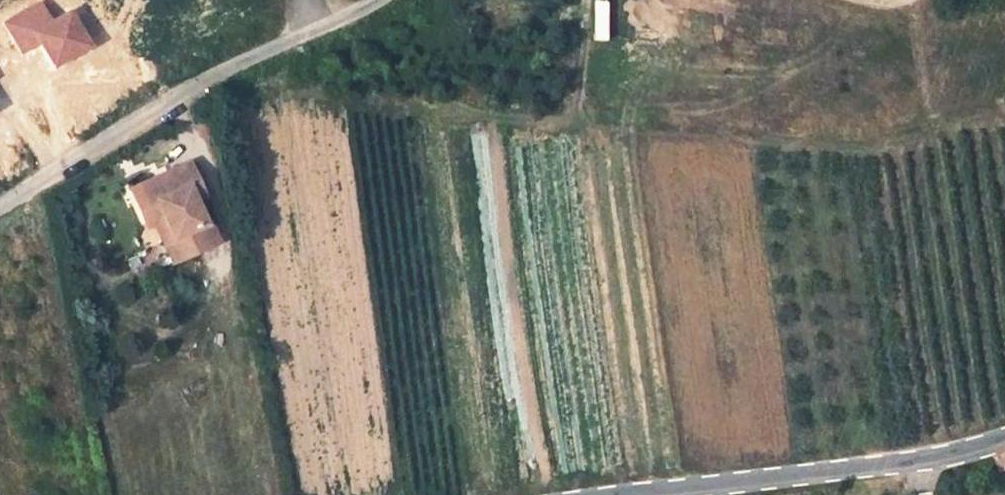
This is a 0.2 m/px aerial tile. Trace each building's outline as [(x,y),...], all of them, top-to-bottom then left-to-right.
[(159,212),(176,253),(210,239),(202,216),(196,218),(187,194),(198,190),(184,156),(162,166),(165,175),(151,180),(147,172),(123,182),(138,220),(147,217),(159,212)] [(147,217),(164,258),(176,253),(159,212),(147,217)] [(1002,471),(1004,470),(1004,453),(997,457),(1002,471)]
